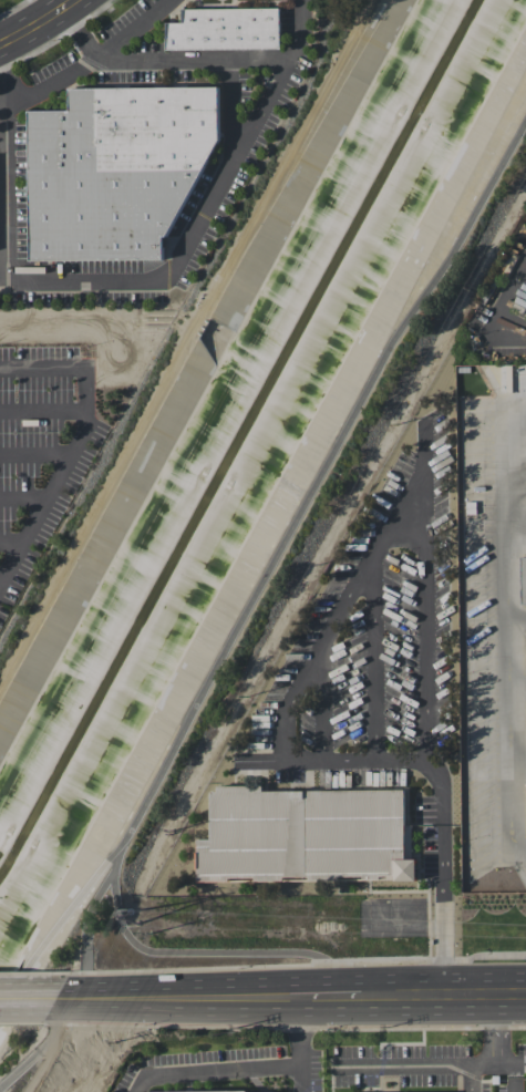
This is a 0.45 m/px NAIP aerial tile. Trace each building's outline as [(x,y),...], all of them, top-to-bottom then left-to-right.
[(182,9),(279,7),(280,49),(165,51),(165,22),(182,22),(182,9)] [(71,89),(219,86),(219,140),(166,235),(162,237),(162,257),(32,258),(30,112),(71,111),(71,89)] [(196,882),(196,838),(209,838),(209,786),(261,785),(261,790),(403,789),(404,824),(411,824),(411,856),(415,856),(415,879),(363,879),(363,877),(228,878),(228,880),(196,882)]
